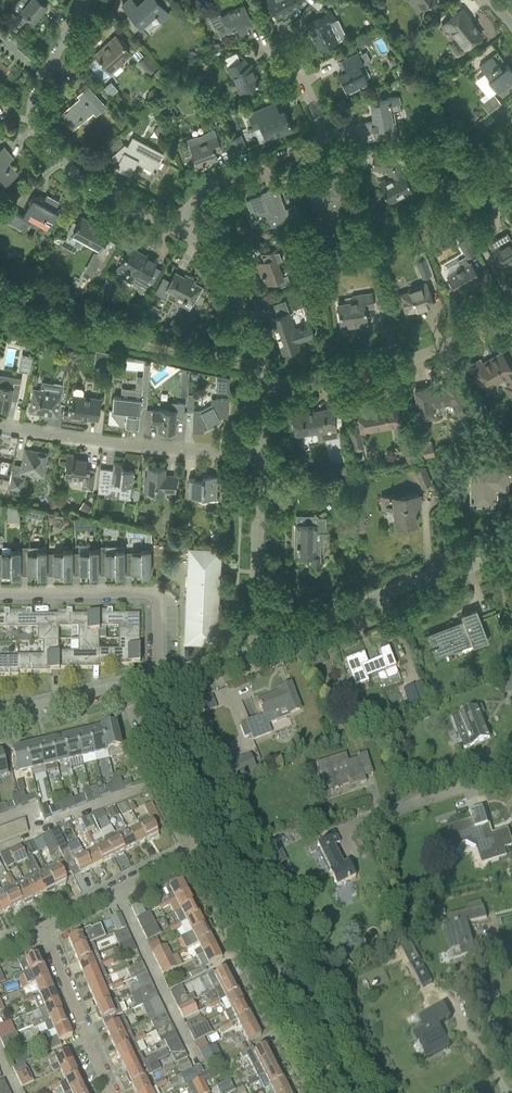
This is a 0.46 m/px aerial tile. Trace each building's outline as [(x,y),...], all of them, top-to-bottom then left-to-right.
[(16,12),(31,25),(46,6),(39,0),(23,0),(26,3),(18,13),(16,11),(16,12)] [(141,26),(154,14),(161,21),(169,14),(157,0),(142,0),(136,5),(132,0),(127,0),(122,5),(141,26)] [(298,4),(296,0),(267,0),(272,10),(271,11),(272,13),(274,13),(276,17),(285,12),(284,10),(298,4)] [(311,5),(318,11),(326,0),(314,0),(311,5)] [(377,2),(376,5),(378,8),(381,9),(384,7),(385,3),(383,1),(380,0),(377,2)] [(420,8),(421,9),(432,0),(413,0),(420,8)] [(214,28),(216,27),(219,35),(236,27),(239,35),(243,33),(243,32),(242,31),(247,28),(246,27),(252,24),(243,5),(220,16),(219,14),(209,19),(214,28)] [(462,9),(443,24),(446,29),(448,28),(464,48),(481,35),(475,28),(476,28),(474,25),(472,27),(467,20),(470,18),(462,9)] [(311,20),(306,23),(310,31),(319,48),(336,39),(328,25),(334,22),(335,22),(329,11),(311,20)] [(370,34),(356,41),(359,47),(373,40),(370,34)] [(110,72),(131,53),(126,48),(128,47),(121,40),(120,41),(115,36),(94,55),(110,72)] [(341,61),(337,62),(342,73),(338,75),(346,91),(360,83),(364,81),(367,80),(363,74),(367,71),(364,65),(371,61),(366,51),(359,54),(358,52),(341,60),(341,61)] [(155,67),(145,55),(138,61),(138,62),(148,73),(155,67)] [(479,66),(489,78),(487,80),(497,92),(511,80),(511,71),(507,64),(502,68),(492,56),(479,66)] [(240,60),(227,66),(236,84),(239,82),(243,90),(259,82),(250,64),(244,68),(240,60)] [(159,68),(154,73),(159,78),(164,74),(159,68)] [(106,90),(110,94),(111,95),(118,89),(111,81),(104,88),(106,90)] [(59,115),(72,129),(93,111),(95,113),(105,104),(87,85),(77,94),(80,96),(59,115)] [(500,103),(493,94),(481,104),(488,113),(500,103)] [(366,132),(371,131),(372,138),(398,142),(395,124),(392,125),(390,112),(401,110),(398,96),(379,100),(379,103),(370,104),(373,121),(364,122),(366,132)] [(270,105),(248,114),(254,128),(261,125),(266,138),(290,128),(288,123),(289,122),(288,120),(287,121),(283,110),(279,112),(275,103),(270,105)] [(455,132),(463,126),(453,113),(445,120),(455,132)] [(190,138),(187,139),(198,166),(211,161),(210,159),(216,157),(214,152),(221,150),(213,130),(211,131),(210,131),(209,132),(207,135),(204,137),(202,138),(199,139),(196,139),(193,138),(191,138),(190,138)] [(245,148),(240,135),(229,139),(233,153),(245,148)] [(158,159),(161,153),(132,137),(128,147),(124,144),(111,156),(119,160),(117,163),(116,163),(115,165),(131,173),(138,159),(137,159),(139,155),(148,159),(144,166),(154,171),(154,172),(156,172),(155,170),(160,160),(158,159)] [(0,149),(0,176),(6,183),(18,172),(9,161),(14,157),(4,145),(0,149)] [(387,170),(390,179),(379,185),(388,203),(412,191),(396,158),(373,156),(371,169),(387,170)] [(309,199),(316,217),(328,212),(330,218),(347,212),(340,191),(343,190),(338,175),(320,181),(325,194),(309,199)] [(289,220),(290,223),(299,219),(294,206),(285,209),(277,187),(266,191),(267,192),(246,200),(251,216),(264,211),(269,227),(289,220)] [(33,194),(28,202),(29,203),(22,216),(13,211),(7,222),(21,230),(30,214),(50,225),(57,211),(54,210),(59,201),(47,194),(43,200),(33,194)] [(4,205),(1,212),(7,215),(11,209),(4,205)] [(81,215),(77,224),(78,225),(73,234),(71,236),(72,237),(73,234),(99,248),(97,251),(98,251),(105,237),(106,238),(111,229),(101,223),(100,225),(81,215)] [(73,222),(68,231),(73,234),(78,225),(77,224),(73,222)] [(486,247),(478,232),(470,236),(478,251),(486,247)] [(511,238),(507,232),(488,243),(501,267),(511,261),(511,238)] [(475,253),(466,237),(459,241),(467,257),(475,253)] [(142,287),(157,259),(147,254),(146,257),(138,253),(139,252),(129,247),(119,266),(126,270),(125,271),(121,276),(142,287)] [(256,262),(264,283),(271,280),(274,288),(273,288),(274,288),(290,282),(287,274),(281,276),(275,261),(282,259),(277,247),(261,253),(263,260),(256,262)] [(425,257),(415,261),(422,278),(431,275),(425,257)] [(458,261),(461,267),(447,275),(456,291),(473,282),(473,284),(480,280),(470,262),(468,263),(465,257),(458,261)] [(105,264),(98,260),(94,258),(86,272),(98,278),(105,264)] [(162,278),(154,293),(164,299),(168,291),(192,304),(202,286),(195,283),(196,280),(185,274),(183,277),(174,273),(169,282),(162,278)] [(323,279),(323,280),(323,282),(324,283),(325,284),(327,285),(328,285),(330,284),(331,283),(332,282),(332,280),(332,279),(331,277),(330,276),(328,276),(327,276),(325,276),(324,277),(323,279)] [(399,294),(406,313),(424,307),(424,309),(433,306),(426,283),(422,284),(423,286),(399,294)] [(354,301),(337,304),(341,329),(352,327),(351,324),(367,322),(364,307),(373,306),(371,293),(353,296),(354,301)] [(82,312),(89,314),(91,303),(86,300),(83,306),(82,312)] [(313,336),(307,319),(308,324),(302,327),(301,325),(298,326),(299,328),(292,330),(286,314),(289,313),(285,300),(273,304),(277,317),(271,319),(283,353),(298,347),(296,342),(313,336)] [(223,341),(229,339),(227,333),(221,335),(223,341)] [(67,348),(61,363),(67,366),(74,351),(67,348)] [(501,352),(490,359),(491,360),(483,365),(479,359),(468,366),(476,379),(480,377),(486,388),(496,383),(502,384),(509,396),(511,395),(511,372),(501,352)] [(112,354),(104,353),(103,363),(111,364),(112,354)] [(22,354),(19,370),(30,373),(33,356),(22,354)] [(72,359),(72,363),(74,365),(78,365),(80,363),(81,360),(78,357),(75,357),(72,359)] [(182,368),(180,396),(187,396),(189,370),(182,368)] [(191,372),(189,379),(196,380),(198,373),(191,372)] [(8,376),(0,374),(0,406),(8,408),(10,396),(17,398),(21,378),(8,376)] [(216,392),(228,392),(229,378),(216,375),(216,392)] [(120,391),(119,397),(113,396),(112,410),(112,415),(119,424),(124,425),(138,427),(141,395),(147,395),(149,377),(142,376),(141,389),(129,392),(129,391),(126,389),(125,389),(122,390),(120,391)] [(459,417),(470,411),(453,379),(441,385),(444,390),(429,394),(427,388),(415,390),(418,407),(417,408),(417,410),(418,410),(420,418),(433,415),(431,407),(451,403),(459,417)] [(33,388),(29,412),(57,416),(61,393),(62,384),(41,381),(40,389),(33,388)] [(100,398),(83,396),(83,391),(81,388),(76,388),(73,390),(70,417),(80,418),(82,416),(88,417),(87,419),(97,420),(100,398)] [(228,399),(211,398),(211,404),(211,405),(200,411),(200,410),(193,409),(192,432),(204,433),(204,426),(207,425),(208,427),(220,421),(219,418),(222,417),(227,417),(228,399)] [(401,433),(396,403),(384,405),(384,406),(371,409),(371,405),(370,405),(369,399),(357,401),(359,411),(357,411),(360,427),(349,429),(352,450),(364,448),(361,432),(362,432),(361,429),(380,425),(381,428),(392,426),(394,435),(401,433)] [(158,423),(158,430),(175,431),(175,418),(183,419),(184,403),(176,402),(175,410),(153,409),(152,423),(158,423)] [(336,436),(335,428),(331,408),(307,412),(306,410),(291,413),(295,435),(317,431),(319,439),(336,436)] [(466,437),(458,441),(460,446),(469,443),(466,437)] [(431,442),(417,445),(419,458),(433,455),(431,442)] [(20,477),(21,471),(30,473),(33,476),(38,477),(41,475),(42,475),(46,454),(25,450),(22,465),(14,464),(10,488),(21,490),(24,478),(20,477)] [(414,452),(404,454),(406,462),(416,461),(414,452)] [(70,459),(70,457),(67,457),(64,476),(82,478),(81,488),(93,490),(95,470),(85,469),(86,461),(70,459)] [(99,480),(98,492),(107,494),(111,491),(111,489),(120,490),(119,498),(129,499),(131,486),(133,471),(123,470),(123,464),(113,463),(113,470),(100,468),(99,480)] [(352,464),(340,466),(341,473),(353,471),(352,464)] [(414,470),(421,488),(432,483),(424,465),(414,470)] [(174,492),(176,476),(164,475),(164,468),(148,467),(147,476),(145,476),(144,491),(163,492),(174,492)] [(508,469),(471,468),(470,505),(493,506),(493,488),(508,488),(508,469)] [(195,479),(188,478),(188,497),(216,499),(217,476),(203,475),(203,473),(195,473),(195,479)] [(415,505),(420,505),(419,494),(382,496),(383,508),(394,507),(395,525),(416,523),(416,516),(417,515),(417,512),(416,512),(415,505)] [(52,498),(50,507),(59,509),(61,499),(52,498)] [(85,503),(79,511),(87,516),(92,507),(85,503)] [(23,507),(22,514),(42,519),(44,511),(23,507)] [(296,515),(295,524),(294,524),(294,532),(296,533),(296,556),(294,556),(310,557),(310,564),(320,565),(320,544),(323,544),(324,532),(325,532),(326,517),(317,517),(318,516),(296,515)] [(74,529),(96,529),(96,522),(74,518),(74,529)] [(115,572),(115,575),(124,575),(124,545),(101,546),(101,560),(105,560),(105,572),(115,572)] [(37,573),(37,576),(46,576),(46,546),(22,546),(23,561),(27,561),(27,573),(37,573)] [(141,575),(150,575),(150,548),(141,548),(141,552),(127,552),(127,560),(131,560),(131,572),(141,572),(141,575)] [(188,548),(188,552),(185,608),(190,609),(190,614),(186,615),(187,627),(188,642),(215,640),(214,613),(213,613),(213,610),(218,610),(221,549),(188,548)] [(11,573),(11,576),(20,576),(20,549),(11,549),(11,553),(0,553),(0,573),(11,573)] [(63,573),(63,576),(72,576),(72,549),(63,549),(63,552),(48,553),(49,561),(53,561),(53,573),(63,573)] [(89,572),(89,576),(98,576),(98,549),(89,549),(89,552),(75,552),(75,561),(79,561),(79,572),(89,572)] [(455,625),(437,632),(445,651),(472,641),(473,644),(474,646),(488,641),(476,609),(461,615),(463,620),(464,620),(465,622),(456,626),(455,625)] [(107,611),(98,611),(98,639),(99,639),(99,628),(118,627),(118,639),(139,639),(139,617),(131,617),(131,614),(112,614),(112,610),(107,610),(107,611)] [(17,629),(17,612),(9,612),(9,611),(3,611),(3,615),(0,615),(0,629),(17,629)] [(26,612),(17,612),(17,629),(37,629),(37,642),(58,642),(58,612),(57,612),(57,618),(50,618),(50,615),(31,615),(31,611),(26,611),(26,612)] [(98,615),(91,615),(71,615),(71,611),(66,611),(66,612),(58,612),(58,642),(58,628),(78,628),(78,639),(98,639),(98,611),(98,615)] [(58,642),(58,669),(67,669),(72,669),(91,668),(91,665),(99,665),(98,639),(78,639),(78,652),(58,652),(58,642)] [(99,639),(98,639),(99,665),(107,665),(107,666),(112,666),(112,665),(139,665),(139,639),(118,639),(118,650),(99,650),(99,639)] [(42,655),(18,656),(18,675),(18,672),(26,672),(26,673),(31,673),(31,672),(51,672),(51,669),(58,669),(58,642),(37,642),(37,643),(42,643),(42,655)] [(399,676),(388,649),(379,652),(381,659),(368,664),(364,653),(345,661),(355,688),(368,683),(367,679),(377,675),(379,681),(386,678),(387,680),(399,676)] [(4,675),(4,676),(9,676),(9,675),(18,675),(18,656),(17,656),(17,657),(0,658),(0,675),(4,675)] [(261,708),(264,715),(245,723),(253,741),(271,734),(268,725),(289,717),(288,715),(300,710),(290,685),(278,690),(279,693),(258,701),(260,705),(259,706),(260,708),(261,708)] [(412,686),(403,689),(410,707),(419,704),(412,686)] [(484,713),(481,706),(452,718),(457,730),(462,727),(466,737),(461,740),(464,749),(490,738),(480,715),(484,713)] [(102,729),(107,751),(109,758),(125,754),(120,734),(117,735),(115,725),(102,729)] [(107,751),(102,729),(89,732),(94,754),(107,751)] [(94,754),(89,732),(76,735),(82,757),(94,754)] [(82,757),(76,735),(64,738),(69,760),(82,757)] [(69,760),(64,738),(51,741),(56,764),(69,760)] [(51,741),(38,744),(44,767),(56,764),(51,741)] [(38,744),(26,747),(31,770),(44,767),(38,744)] [(31,770),(26,747),(12,750),(15,759),(12,760),(15,773),(31,770)] [(0,753),(0,777),(9,775),(6,761),(3,762),(1,753),(0,753)] [(358,759),(348,762),(345,754),(317,763),(326,792),(349,784),(350,787),(366,782),(364,777),(373,774),(366,753),(357,756),(358,759)] [(249,755),(228,763),(235,780),(256,772),(249,755)] [(16,782),(18,792),(25,790),(22,780),(16,782)] [(130,780),(126,781),(122,783),(124,788),(132,785),(130,780)] [(108,786),(103,788),(105,795),(111,793),(108,786)] [(103,788),(97,790),(100,797),(105,795),(103,788)] [(33,795),(30,796),(26,797),(28,803),(36,800),(33,795)] [(126,802),(118,807),(123,816),(131,812),(126,802)] [(12,803),(9,804),(5,805),(7,811),(14,808),(12,803)] [(148,816),(137,822),(140,828),(146,840),(151,838),(151,839),(153,840),(159,837),(154,828),(161,824),(151,804),(143,808),(148,816)] [(106,811),(109,817),(118,813),(115,807),(114,807),(106,811)] [(472,821),(446,830),(453,851),(457,850),(461,842),(466,840),(482,849),(484,853),(481,859),(482,862),(485,861),(505,855),(502,848),(511,845),(507,830),(497,834),(498,836),(492,838),(483,808),(470,812),(472,821)] [(90,816),(80,820),(86,831),(94,826),(90,816)] [(24,819),(14,823),(19,836),(28,832),(24,819)] [(137,822),(126,828),(135,846),(146,840),(140,828),(137,822)] [(19,836),(14,823),(8,825),(13,838),(19,836)] [(8,825),(2,828),(7,840),(13,838),(8,825)] [(57,828),(50,832),(58,848),(65,862),(67,866),(73,862),(80,874),(91,869),(85,856),(80,848),(69,853),(57,828)] [(126,828),(115,833),(124,852),(135,846),(126,828)] [(50,832),(41,837),(49,853),(58,848),(50,832)] [(124,852),(115,833),(104,839),(113,857),(117,855),(119,856),(123,854),(124,852)] [(336,836),(316,845),(316,846),(308,850),(311,855),(319,850),(330,871),(329,872),(337,887),(355,878),(348,863),(343,865),(334,847),(340,843),(336,836)] [(377,838),(369,842),(374,852),(382,848),(377,838)] [(104,839),(95,844),(93,845),(96,850),(102,863),(113,857),(104,839)] [(360,839),(354,841),(358,849),(364,846),(360,839)] [(32,842),(20,847),(21,847),(27,859),(29,864),(27,865),(29,870),(34,867),(37,873),(39,871),(38,868),(36,864),(31,855),(37,852),(32,842)] [(280,846),(272,850),(279,865),(287,861),(280,846)] [(27,859),(21,847),(9,852),(15,864),(15,865),(27,859)] [(96,850),(85,856),(91,869),(102,863),(96,850)] [(9,852),(9,851),(0,855),(0,856),(6,868),(15,864),(9,852)] [(56,862),(45,868),(55,887),(59,885),(59,886),(61,886),(65,884),(66,883),(65,882),(66,881),(64,876),(70,873),(67,866),(65,862),(64,860),(57,864),(56,862)] [(34,867),(29,870),(31,874),(23,879),(23,880),(33,898),(44,893),(34,874),(37,873),(34,867)] [(37,873),(34,874),(44,893),(45,892),(48,891),(48,892),(50,892),(54,891),(55,888),(54,888),(55,887),(45,868),(39,871),(37,873)] [(14,884),(12,885),(15,891),(22,904),(23,903),(26,902),(26,903),(28,903),(32,901),(33,899),(33,898),(23,880),(15,884),(14,884)] [(181,881),(169,888),(163,891),(167,900),(168,900),(169,902),(175,900),(174,899),(187,893),(181,881)] [(3,890),(1,891),(4,897),(11,910),(22,904),(15,891),(12,885),(10,886),(10,887),(9,887),(3,890)] [(11,910),(4,897),(1,891),(0,892),(0,915),(11,910)] [(167,900),(163,903),(165,908),(170,905),(174,913),(180,910),(193,904),(187,893),(174,899),(175,900),(169,902),(168,900),(167,900)] [(448,925),(445,926),(452,951),(454,960),(463,958),(475,954),(474,949),(470,932),(467,924),(478,921),(487,919),(484,907),(483,907),(482,907),(481,901),(467,905),(469,910),(449,916),(451,924),(448,925)] [(193,904),(180,910),(174,913),(179,922),(180,924),(186,921),(199,915),(196,910),(197,909),(195,905),(193,904)] [(150,912),(144,915),(136,919),(141,930),(155,923),(150,912)] [(117,933),(126,928),(120,914),(110,919),(117,933)] [(199,915),(186,921),(191,932),(204,926),(199,915)] [(110,920),(103,923),(106,930),(113,927),(110,920)] [(160,934),(155,923),(141,930),(147,941),(160,934)] [(93,943),(93,942),(105,937),(100,925),(88,930),(87,928),(80,932),(81,933),(68,939),(73,951),(93,943)] [(204,926),(191,932),(185,936),(191,947),(197,943),(210,937),(208,932),(209,931),(207,927),(205,927),(204,926)] [(126,928),(117,933),(113,934),(119,945),(131,940),(126,928)] [(210,937),(197,943),(200,949),(194,952),(196,958),(215,948),(213,944),(214,942),(212,938),(210,938),(210,937)] [(131,940),(119,945),(123,956),(137,951),(131,940)] [(93,943),(73,951),(78,962),(97,954),(93,943)] [(411,943),(401,948),(423,988),(432,983),(411,943)] [(158,964),(172,957),(166,946),(152,953),(158,964)] [(215,948),(196,958),(201,967),(189,974),(192,979),(201,973),(207,971),(205,968),(221,959),(219,955),(219,953),(217,949),(216,948),(215,948)] [(97,954),(78,962),(82,974),(96,968),(101,966),(103,968),(108,966),(106,961),(101,963),(97,954)] [(172,957),(158,964),(163,975),(168,972),(182,965),(177,955),(172,957)] [(24,975),(43,967),(38,956),(25,961),(19,964),(23,973),(24,975)] [(120,980),(121,982),(122,984),(136,978),(136,979),(147,974),(143,965),(127,972),(129,976),(120,980)] [(107,977),(103,968),(101,966),(96,968),(82,974),(87,985),(107,977)] [(23,973),(18,975),(20,980),(18,981),(22,990),(35,984),(48,979),(43,967),(24,975),(23,973)] [(226,969),(214,975),(212,972),(206,975),(214,990),(219,988),(219,987),(232,981),(226,969)] [(153,986),(147,974),(136,979),(138,984),(140,990),(137,991),(137,992),(153,986)] [(107,977),(87,985),(92,997),(105,991),(111,989),(112,991),(118,989),(116,984),(111,986),(107,977)] [(53,990),(48,979),(35,984),(39,996),(53,990)] [(214,990),(218,999),(219,1001),(225,998),(238,992),(232,981),(219,987),(219,988),(214,990)] [(159,998),(153,986),(137,992),(143,1005),(148,1003),(159,998)] [(181,987),(170,993),(178,1009),(189,1003),(181,987)] [(33,996),(27,998),(29,1003),(35,1001),(38,1010),(58,1002),(53,990),(39,996),(40,996),(34,998),(33,996)] [(105,991),(92,997),(97,1008),(110,1003),(105,991)] [(238,992),(225,998),(231,1009),(243,1003),(238,992)] [(159,998),(148,1003),(155,1018),(166,1013),(159,998)] [(110,1003),(97,1008),(98,1012),(97,1013),(97,1015),(98,1019),(100,1020),(101,1019),(101,1020),(114,1015),(115,1017),(122,1014),(116,1000),(110,1003)] [(62,1013),(58,1002),(38,1010),(42,1019),(43,1021),(62,1013)] [(178,1009),(183,1020),(196,1014),(198,1012),(192,1002),(189,1003),(178,1009)] [(231,1009),(231,1010),(224,1013),(229,1022),(230,1021),(231,1024),(236,1021),(249,1014),(243,1003),(231,1009)] [(439,1025),(451,1018),(443,1005),(420,1017),(425,1026),(414,1032),(427,1058),(437,1053),(437,1054),(440,1052),(440,1051),(450,1046),(439,1025)] [(43,1021),(42,1019),(37,1021),(39,1026),(44,1024),(48,1033),(54,1030),(67,1025),(62,1013),(43,1021)] [(166,1013),(155,1018),(150,1020),(155,1031),(171,1024),(166,1013)] [(255,1025),(249,1014),(236,1021),(242,1032),(255,1025)] [(129,1031),(123,1017),(117,1020),(118,1022),(105,1028),(110,1040),(123,1033),(129,1031)] [(189,1031),(206,1022),(204,1018),(202,1019),(200,1017),(186,1024),(189,1031)] [(0,1026),(0,1039),(15,1033),(10,1022),(0,1026)] [(206,1022),(189,1031),(195,1042),(203,1038),(212,1033),(206,1022)] [(171,1024),(155,1031),(161,1043),(164,1041),(176,1036),(174,1032),(175,1032),(171,1024)] [(43,1042),(45,1047),(40,1049),(42,1054),(61,1046),(59,1042),(72,1036),(67,1025),(54,1030),(56,1036),(45,1041),(43,1042)] [(255,1025),(242,1032),(248,1043),(261,1036),(255,1025)] [(128,1044),(134,1041),(133,1039),(129,1031),(123,1033),(110,1040),(116,1051),(129,1045),(128,1044)] [(0,1039),(0,1040),(2,1044),(2,1045),(5,1051),(21,1044),(16,1033),(15,1033),(0,1039)] [(129,1045),(116,1051),(121,1062),(134,1056),(134,1055),(140,1053),(146,1050),(141,1041),(138,1036),(133,1039),(134,1041),(128,1044),(129,1045)] [(169,1052),(181,1046),(176,1036),(164,1041),(169,1052)] [(209,1048),(203,1038),(195,1042),(200,1053),(209,1048)] [(209,1048),(200,1053),(205,1063),(208,1070),(224,1062),(215,1045),(209,1048)] [(181,1046),(172,1050),(178,1062),(187,1058),(181,1046)] [(247,1050),(242,1052),(240,1054),(243,1059),(247,1057),(252,1068),(271,1058),(269,1054),(270,1053),(271,1052),(269,1048),(267,1047),(266,1048),(266,1046),(255,1052),(252,1047),(247,1050)] [(29,1059),(25,1050),(13,1056),(18,1065),(24,1062),(29,1059)] [(60,1070),(73,1064),(67,1052),(54,1058),(57,1064),(51,1067),(54,1073),(60,1070)] [(134,1056),(121,1062),(126,1073),(139,1067),(145,1064),(146,1066),(148,1066),(151,1064),(149,1059),(144,1061),(140,1053),(134,1055),(134,1056)] [(257,1076),(252,1079),(254,1083),(260,1081),(258,1078),(277,1069),(271,1058),(252,1068),(257,1076)] [(181,1072),(191,1067),(187,1059),(177,1064),(181,1072)] [(18,1065),(12,1068),(22,1088),(33,1082),(27,1068),(24,1062),(18,1065)] [(60,1070),(62,1075),(56,1078),(58,1081),(59,1083),(78,1075),(73,1064),(60,1070)] [(139,1067),(126,1073),(128,1077),(127,1078),(127,1079),(129,1084),(130,1084),(131,1084),(144,1078),(152,1075),(148,1066),(146,1066),(145,1064),(139,1067)] [(201,1065),(192,1069),(198,1080),(202,1078),(200,1073),(204,1071),(201,1065)] [(187,1085),(194,1082),(197,1081),(198,1080),(192,1069),(180,1075),(185,1086),(187,1085)] [(277,1069),(258,1078),(260,1081),(264,1089),(270,1086),(283,1080),(281,1076),(282,1075),(282,1074),(280,1069),(278,1069),(277,1069)] [(215,1079),(212,1070),(202,1074),(205,1083),(215,1079)] [(58,1081),(53,1083),(55,1088),(60,1086),(63,1092),(68,1092),(83,1086),(78,1075),(59,1083),(58,1081)] [(131,1084),(135,1092),(143,1092),(150,1090),(144,1078),(131,1084)] [(187,1085),(190,1092),(209,1092),(208,1090),(205,1084),(202,1078),(198,1080),(197,1081),(194,1082),(187,1085)] [(9,1092),(3,1080),(0,1082),(0,1092),(8,1092),(9,1092)] [(216,1086),(219,1092),(230,1092),(235,1091),(229,1080),(216,1086)] [(273,1092),(271,1092),(284,1092),(288,1091),(283,1080),(270,1086),(273,1092)]
